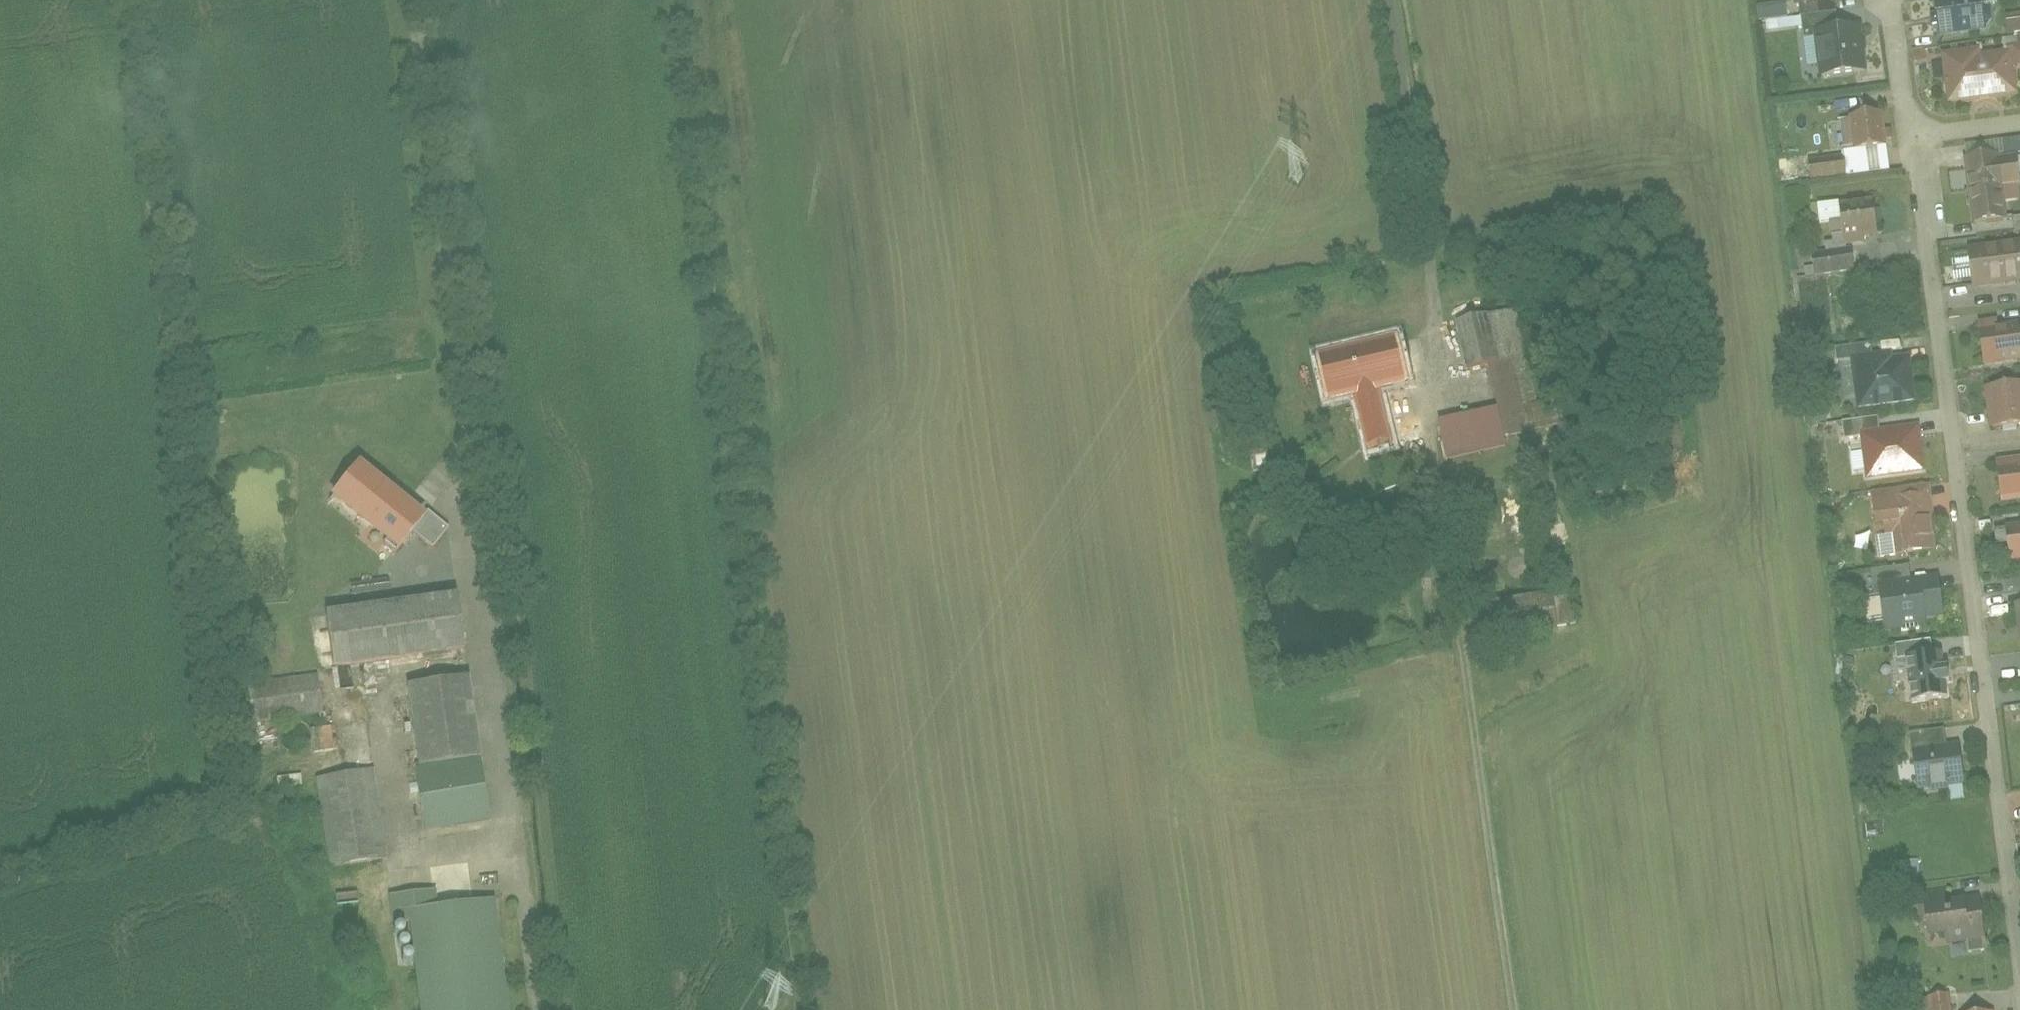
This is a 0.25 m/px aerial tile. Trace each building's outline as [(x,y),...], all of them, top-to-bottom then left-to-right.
[(1940,38),(1988,32),(1984,0),(1935,0),(1940,38)] [(1759,6),(1761,30),(1800,27),(1799,17),(1786,18),(1785,5),(1759,6)] [(2005,18),(2005,30),(2019,30),(2019,18),(2005,18)] [(1868,71),(1861,27),(1815,34),(1821,78),(1868,71)] [(1941,54),(1949,108),(2019,98),(2019,89),(2018,76),(2019,76),(2019,38),(2004,40),(2006,53),(1984,57),(1983,48),(1941,54)] [(1892,170),(1885,114),(1840,120),(1845,156),(1806,161),(1809,182),(1892,170)] [(2001,188),(2019,185),(2019,183),(2016,154),(2019,154),(2019,139),(1965,146),(1971,191),(2001,188)] [(1975,224),(2005,220),(2001,188),(1971,191),(1975,224)] [(1849,241),(1881,236),(1875,201),(1841,205),(1849,241)] [(1971,251),(1976,286),(2019,280),(2019,244),(1971,251)] [(1488,316),(1454,324),(1466,374),(1500,366),(1488,316)] [(1981,324),(1987,365),(2019,360),(2019,334),(2018,324),(1997,327),(1996,322),(1981,324)] [(1399,341),(1320,356),(1330,406),(1354,402),(1369,457),(1397,453),(1381,394),(1408,389),(1399,341)] [(1859,408),(1919,400),(1912,346),(1852,354),(1859,408)] [(1503,438),(1525,432),(1510,365),(1487,370),(1503,438)] [(2019,423),(2019,383),(1988,386),(1992,426),(2019,423)] [(1495,413),(1440,427),(1450,471),(1506,457),(1495,413)] [(1923,470),(1917,428),(1863,435),(1869,477),(1923,470)] [(1849,452),(1853,473),(1864,471),(1860,450),(1849,452)] [(424,514),(357,463),(329,500),(396,551),(411,531),(424,514)] [(2002,502),(2019,499),(2019,464),(1998,467),(2002,502)] [(1931,485),(1874,491),(1879,534),(1896,532),(1899,554),(1938,550),(1931,485)] [(433,548),(449,527),(427,511),(424,514),(411,531),(433,548)] [(2012,561),(2019,559),(2019,515),(2008,517),(2012,561)] [(1928,616),(1947,613),(1939,563),(1913,568),(1914,577),(1880,580),(1887,626),(1929,623),(1928,616)] [(390,579),(352,584),(355,600),(392,595),(390,579)] [(1576,624),(1574,593),(1519,596),(1520,612),(1529,611),(1530,627),(1576,624)] [(453,594),(327,612),(335,667),(461,649),(453,594)] [(1898,642),(1902,700),(1944,698),(1941,651),(1930,652),(1929,640),(1898,642)] [(317,674),(256,684),(261,722),(323,713),(317,674)] [(471,677),(407,685),(425,830),(489,822),(471,677)] [(1918,788),(1968,782),(1961,733),(1949,734),(1947,718),(1908,724),(1918,788)] [(327,728),(309,730),(312,752),(329,750),(327,728)] [(375,769),(317,778),(331,866),(389,857),(375,769)] [(1933,957),(1990,951),(1982,889),(1925,900),(1933,957)] [(495,900),(438,908),(435,891),(393,897),(396,924),(410,922),(421,1009),(509,1009),(495,900)] [(1936,1009),(1948,1009),(1947,993),(1935,994),(1936,1009)]
